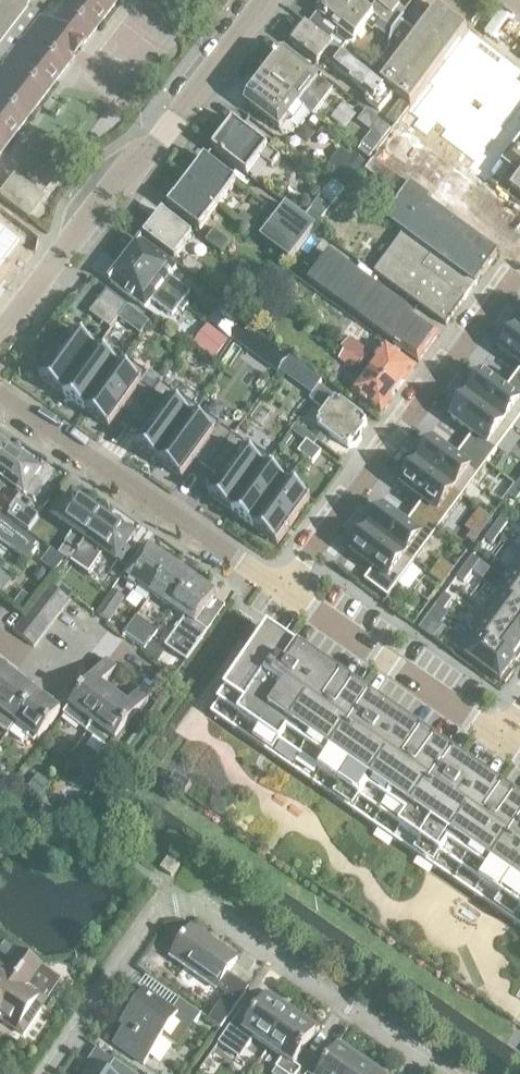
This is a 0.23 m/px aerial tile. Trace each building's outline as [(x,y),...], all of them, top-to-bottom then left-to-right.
[(119,0),(0,0),(0,157),(119,0)] [(312,29),(342,51),(346,45),(347,46),(352,44),(354,45),(367,28),(373,32),(376,29),(390,40),(390,44),(391,45),(394,31),(375,17),(374,18),(351,0),(329,0),(319,13),(323,16),(312,29)] [(376,2),(369,12),(376,17),(375,17),(394,31),(401,22),(405,17),(403,16),(407,11),(403,8),(403,7),(393,0),(374,0),(376,2)] [(394,31),(391,45),(392,47),(392,49),(373,74),(395,91),(393,92),(414,108),(469,32),(467,31),(468,31),(438,8),(418,35),(401,22),(394,31)] [(323,59),(335,68),(346,54),(342,51),(312,29),(309,26),(293,46),(318,65),(323,59)] [(469,32),(414,108),(405,120),(415,128),(410,135),(424,145),(434,131),(443,138),(438,145),(471,169),(466,176),(484,189),(503,163),(519,140),(519,70),(469,32)] [(346,54),(335,68),(370,96),(367,100),(380,110),(393,92),(395,91),(373,74),(346,54)] [(286,56),(267,81),(299,106),(300,105),(319,81),(286,56)] [(248,106),(281,131),(283,132),(287,133),(295,132),(299,129),(311,114),(300,105),(299,106),(267,81),(248,106)] [(338,105),(347,94),(333,84),(325,95),(338,105)] [(403,116),(410,107),(401,100),(394,110),(403,116)] [(373,128),(362,146),(372,152),(390,123),(367,108),(359,120),(373,128)] [(273,169),(282,159),(235,123),(214,150),(248,177),(261,160),(273,169)] [(503,163),(519,175),(519,140),(503,163)] [(352,157),(348,154),(334,171),(338,174),(336,176),(349,187),(367,164),(354,154),(352,157)] [(206,161),(188,184),(220,209),(238,185),(206,161)] [(375,275),(446,327),(499,255),(429,203),(430,202),(375,161),(366,172),(403,199),(387,220),(405,234),(375,275)] [(28,217),(46,197),(17,171),(0,189),(0,191),(28,217)] [(332,181),(303,219),(315,229),(344,190),(332,181)] [(202,233),(220,209),(188,184),(170,208),(202,233)] [(301,251),(317,231),(315,229),(303,219),(300,216),(300,217),(286,207),(262,240),(291,262),(300,250),(301,251)] [(175,261),(193,238),(163,216),(146,238),(175,261)] [(0,223),(0,263),(19,238),(0,223)] [(221,253),(230,242),(214,230),(206,241),(221,253)] [(127,263),(185,308),(188,304),(185,302),(191,294),(170,279),(178,269),(143,242),(127,263)] [(440,335),(330,254),(331,255),(310,282),(420,363),(440,335)] [(204,268),(190,257),(183,266),(197,277),(204,268)] [(185,308),(127,263),(111,283),(146,310),(153,301),(173,317),(179,309),(183,312),(185,308)] [(78,298),(93,308),(107,287),(92,277),(78,298)] [(90,313),(112,329),(120,319),(129,307),(108,291),(90,313)] [(129,307),(120,319),(127,324),(136,312),(129,307)] [(217,332),(227,339),(239,321),(228,314),(217,332)] [(227,339),(217,332),(209,325),(193,345),(214,361),(229,341),(227,339)] [(500,347),(503,349),(501,352),(519,366),(519,332),(518,330),(515,333),(512,331),(500,347)] [(41,379),(64,396),(97,351),(73,333),(58,355),(51,350),(45,359),(51,364),(41,379)] [(351,343),(345,351),(363,365),(369,356),(351,343)] [(373,372),(399,392),(415,370),(389,350),(373,372)] [(64,396),(86,412),(125,358),(124,358),(118,366),(97,351),(64,396)] [(359,369),(363,365),(345,351),(338,360),(350,368),(352,364),(359,369)] [(123,410),(135,419),(154,393),(142,384),(148,375),(125,358),(86,412),(110,429),(123,410)] [(399,392),(373,372),(357,394),(383,413),(399,392)] [(468,397),(512,430),(519,420),(519,384),(514,379),(506,391),(484,375),(482,378),(479,376),(467,392),(470,394),(468,397)] [(136,445),(159,462),(198,409),(162,383),(154,393),(135,419),(148,428),(136,445)] [(321,388),(312,400),(316,403),(330,413),(320,427),(349,448),(351,449),(352,448),(358,448),(363,440),(362,434),(368,426),(367,425),(338,404),(340,401),(328,392),(321,388)] [(468,397),(466,400),(462,398),(451,414),(454,416),(452,419),(473,435),(465,446),(488,464),(512,430),(468,397)] [(196,461),(208,470),(233,436),(221,426),(198,409),(159,462),(183,479),(196,461)] [(209,496),(232,513),(265,468),(241,451),(240,453),(228,444),(234,436),(233,436),(208,470),(221,479),(209,496)] [(298,452),(306,458),(314,446),(307,441),(298,452)] [(435,442),(432,445),(429,443),(418,459),(421,461),(418,464),(463,497),(488,464),(465,446),(457,456),(435,442)] [(10,452),(0,444),(0,466),(10,452)] [(314,446),(306,458),(313,463),(322,452),(314,446)] [(11,486),(24,496),(11,514),(22,522),(36,502),(33,500),(43,486),(37,482),(42,475),(10,452),(0,466),(0,467),(12,475),(9,479),(13,483),(11,486)] [(438,531),(463,497),(418,464),(416,467),(413,465),(401,481),(404,483),(402,486),(424,502),(415,513),(438,531)] [(11,486),(13,483),(9,479),(12,475),(0,467),(0,495),(8,484),(11,486)] [(232,513),(255,529),(287,484),(265,468),(232,513)] [(287,484),(255,529),(278,546),(310,500),(287,484)] [(516,501),(519,496),(519,487),(517,485),(509,496),(516,501)] [(73,564),(104,518),(74,497),(67,508),(61,504),(52,517),(76,534),(61,556),(73,564)] [(413,564),(438,531),(415,513),(407,525),(385,509),(383,512),(380,510),(368,526),(371,528),(369,531),(413,564)] [(28,562),(40,547),(0,517),(0,541),(28,562)] [(104,518),(73,564),(84,572),(99,550),(123,567),(132,554),(126,550),(134,539),(104,518)] [(493,529),(500,535),(508,524),(501,519),(493,529)] [(493,545),(500,535),(493,529),(485,540),(493,545)] [(355,550),(353,553),(374,569),(365,581),(388,598),(413,564),(369,531),(367,534),(363,532),(352,548),(355,550)] [(153,595),(173,565),(149,549),(125,583),(136,590),(139,586),(153,595)] [(509,570),(519,578),(519,555),(510,568),(509,570)] [(444,582),(456,565),(443,556),(431,573),(444,582)] [(480,562),(473,556),(465,567),(472,572),(480,562)] [(174,610),(194,580),(173,565),(153,595),(174,610)] [(457,578),(465,583),(472,572),(465,567),(457,578)] [(509,570),(508,571),(517,578),(504,594),(499,591),(499,592),(519,607),(519,578),(509,570)] [(1,598),(13,583),(0,573),(0,597),(1,598)] [(194,580),(174,610),(187,619),(167,647),(190,662),(215,625),(202,616),(217,595),(194,580)] [(44,598),(63,612),(70,602),(51,588),(44,598)] [(499,592),(485,610),(485,611),(519,637),(519,607),(499,592)] [(34,601),(23,593),(14,605),(25,613),(34,601)] [(113,593),(98,615),(109,623),(125,600),(113,593)] [(437,605),(444,610),(452,600),(445,594),(437,605)] [(63,612),(44,598),(37,607),(56,621),(63,612)] [(437,621),(444,610),(437,605),(429,616),(437,621)] [(56,621),(37,607),(30,616),(49,630),(56,621)] [(516,663),(519,658),(519,637),(485,611),(471,629),(471,630),(516,663)] [(49,630),(30,616),(23,625),(42,639),(49,630)] [(125,635),(147,650),(159,632),(138,617),(125,635)] [(42,639),(23,625),(16,634),(35,649),(42,639)] [(459,652),(502,683),(502,682),(506,684),(513,674),(510,672),(516,663),(471,630),(470,631),(473,633),(459,652)] [(513,1022),(519,1012),(519,808),(270,633),(167,782),(513,1022)] [(88,734),(115,699),(102,689),(117,670),(106,662),(64,716),(88,734)] [(16,679),(0,666),(0,700),(16,679)] [(39,696),(16,679),(0,700),(0,728),(8,735),(9,733),(10,733),(39,696)] [(115,699),(88,734),(94,739),(87,747),(103,759),(109,751),(111,752),(117,743),(153,697),(143,689),(128,709),(115,699)] [(39,696),(10,733),(22,743),(29,734),(39,742),(61,713),(39,696)] [(226,995),(209,1020),(222,1029),(247,992),(225,977),(238,959),(192,927),(171,957),(184,966),(179,974),(181,978),(190,985),(194,984),(200,976),(226,995)] [(44,1007),(21,991),(37,968),(20,957),(9,973),(0,967),(0,1019),(24,1035),(44,1007)] [(178,1049),(201,1015),(180,1001),(173,1011),(144,991),(128,1014),(132,1017),(113,1044),(144,1066),(163,1038),(178,1049)] [(237,1057),(244,1047),(247,1049),(254,1039),(269,1049),(294,1012),(269,995),(250,1023),(238,1015),(218,1045),(237,1057)] [(311,1065),(300,1058),(319,1029),(294,1012),(269,1049),(284,1059),(276,1070),(279,1072),(277,1073),(305,1073),(311,1065)] [(366,1062),(341,1045),(322,1073),(311,1065),(305,1073),(358,1073),(366,1062)] [(115,1061),(107,1073),(93,1064),(86,1073),(134,1073),(115,1061)] [(366,1062),(358,1073),(384,1073),(366,1062)]
